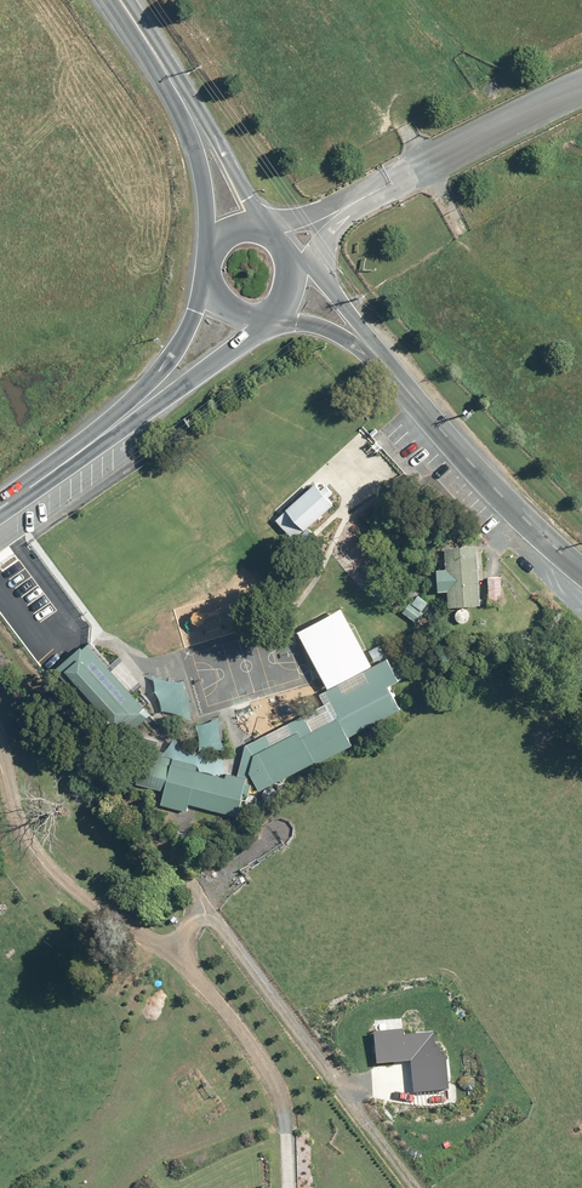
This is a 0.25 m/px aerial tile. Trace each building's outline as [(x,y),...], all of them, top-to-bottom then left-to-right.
[(328,485),(278,524),(306,559),(356,519),(328,485)] [(476,556),(448,558),(453,614),(481,612),(476,556)] [(499,576),(486,577),(488,602),(501,601),(499,576)] [(402,612),(415,621),(421,612),(408,603),(402,612)] [(295,630),(325,686),(368,663),(338,607),(295,630)] [(145,712),(93,653),(71,671),(124,731),(145,712)] [(248,766),(265,797),(399,719),(388,699),(406,689),(392,665),(327,703),(335,716),(248,766)] [(196,683),(166,694),(177,723),(207,711),(196,683)] [(182,775),(148,766),(142,791),(158,795),(153,813),(186,822),(188,814),(234,826),(245,785),(229,780),(235,754),(190,743),(182,775)] [(433,1032),(401,1034),(401,1030),(372,1032),(374,1064),(410,1062),(412,1092),(448,1090),(445,1054),(440,1055),(439,1047),(434,1047),(433,1032)]
